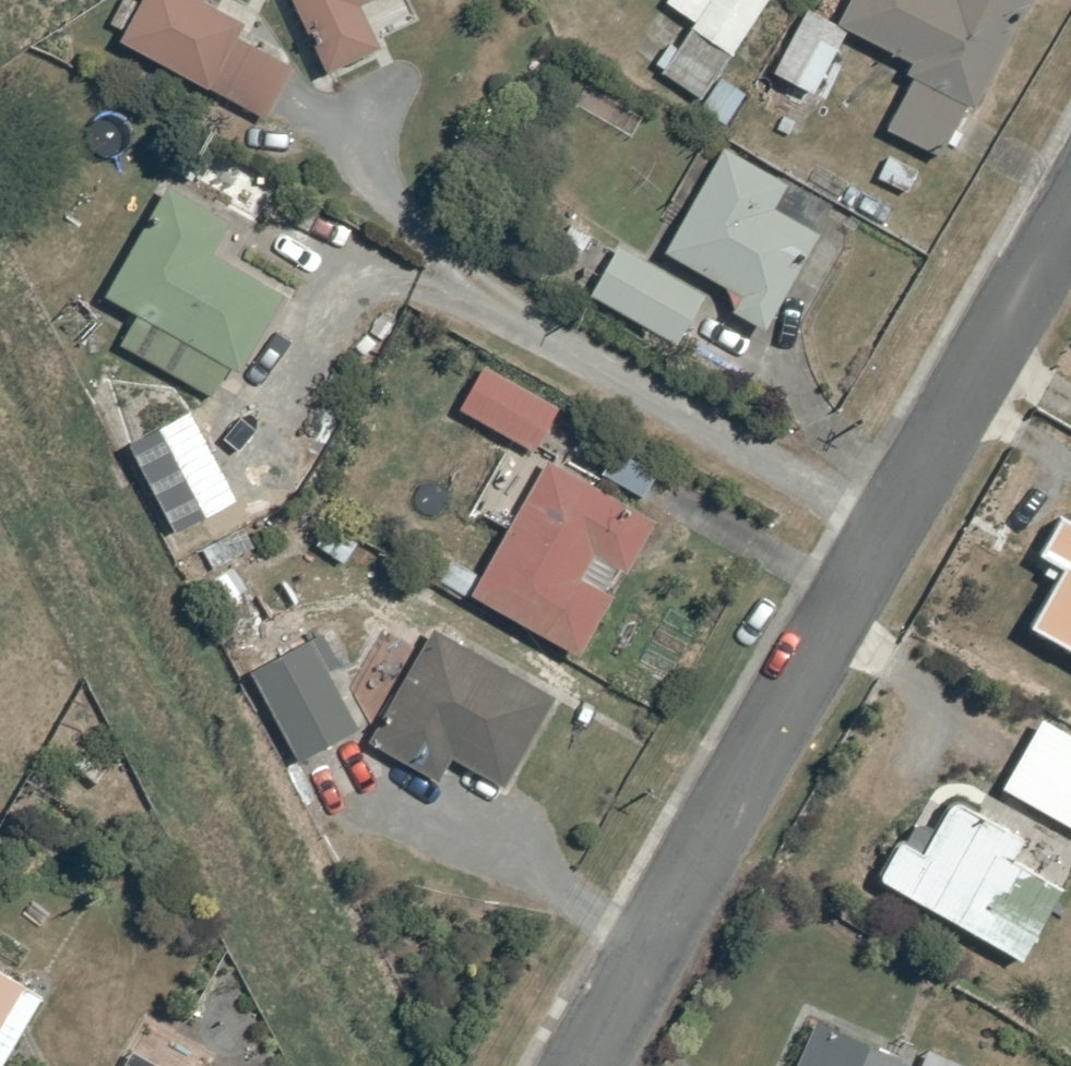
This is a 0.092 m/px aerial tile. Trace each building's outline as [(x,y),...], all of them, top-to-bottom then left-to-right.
[(124,43),(274,121),(303,66),(246,36),(261,8),(246,0),(150,0),(148,3),(142,0),(125,0),(114,20),(132,29),(124,43)] [(335,71),(389,44),(371,8),(387,0),(305,0),(335,71)] [(703,21),(687,46),(670,35),(653,61),(708,97),(704,103),(734,123),(755,91),(725,72),(739,50),(746,54),(782,0),(675,0),(703,21)] [(794,134),(821,92),(830,96),(857,29),(919,56),(890,124),(895,126),(892,133),(950,157),(957,143),(966,147),(980,115),(973,112),(976,104),(987,109),(1038,0),(858,0),(848,23),(808,7),(781,72),(786,76),(757,121),(777,133),(782,126),(794,134)] [(576,261),(570,272),(600,288),(596,294),(688,346),(718,293),(681,272),(687,261),(739,291),(733,302),(777,327),(830,232),(844,208),(796,180),(733,145),(727,156),(704,142),(696,157),(643,250),(626,241),(605,229),(602,234),(576,220),(558,251),(576,261)] [(239,212),(171,179),(113,297),(139,310),(121,348),(222,397),(238,363),(253,370),(294,285),(221,250),(239,212)] [(491,364),(469,404),(545,451),(569,407),(491,364)] [(572,455),(567,465),(552,457),(547,468),(539,464),(523,492),(517,489),(505,511),(519,519),(488,576),(454,558),(442,581),(482,602),(485,596),(588,652),(621,591),(593,576),(605,554),(640,573),(668,520),(611,489),(616,479),(572,455)] [(1070,653),(1070,525),(1059,519),(1036,560),(1058,572),(1027,629),(1070,653)] [(566,698),(438,628),(388,717),(401,724),(385,753),(450,789),(464,764),(514,792),(566,698)] [(338,681),(333,670),(341,666),(328,637),(319,640),(315,630),(249,660),(255,672),(260,670),(302,762),(363,735),(375,729),(351,676),(338,681)] [(1006,787),(1070,824),(1070,727),(1049,715),(1006,787)] [(897,841),(878,875),(1032,956),(1070,883),(1070,830),(1049,818),(1045,826),(991,798),(985,809),(937,783),(904,844),(897,841)] [(0,967),(0,1065),(12,1065),(52,993),(0,967)] [(823,1017),(802,1065),(915,1065),(918,1060),(823,1017)] [(172,1046),(160,1065),(208,1065),(172,1046)]
